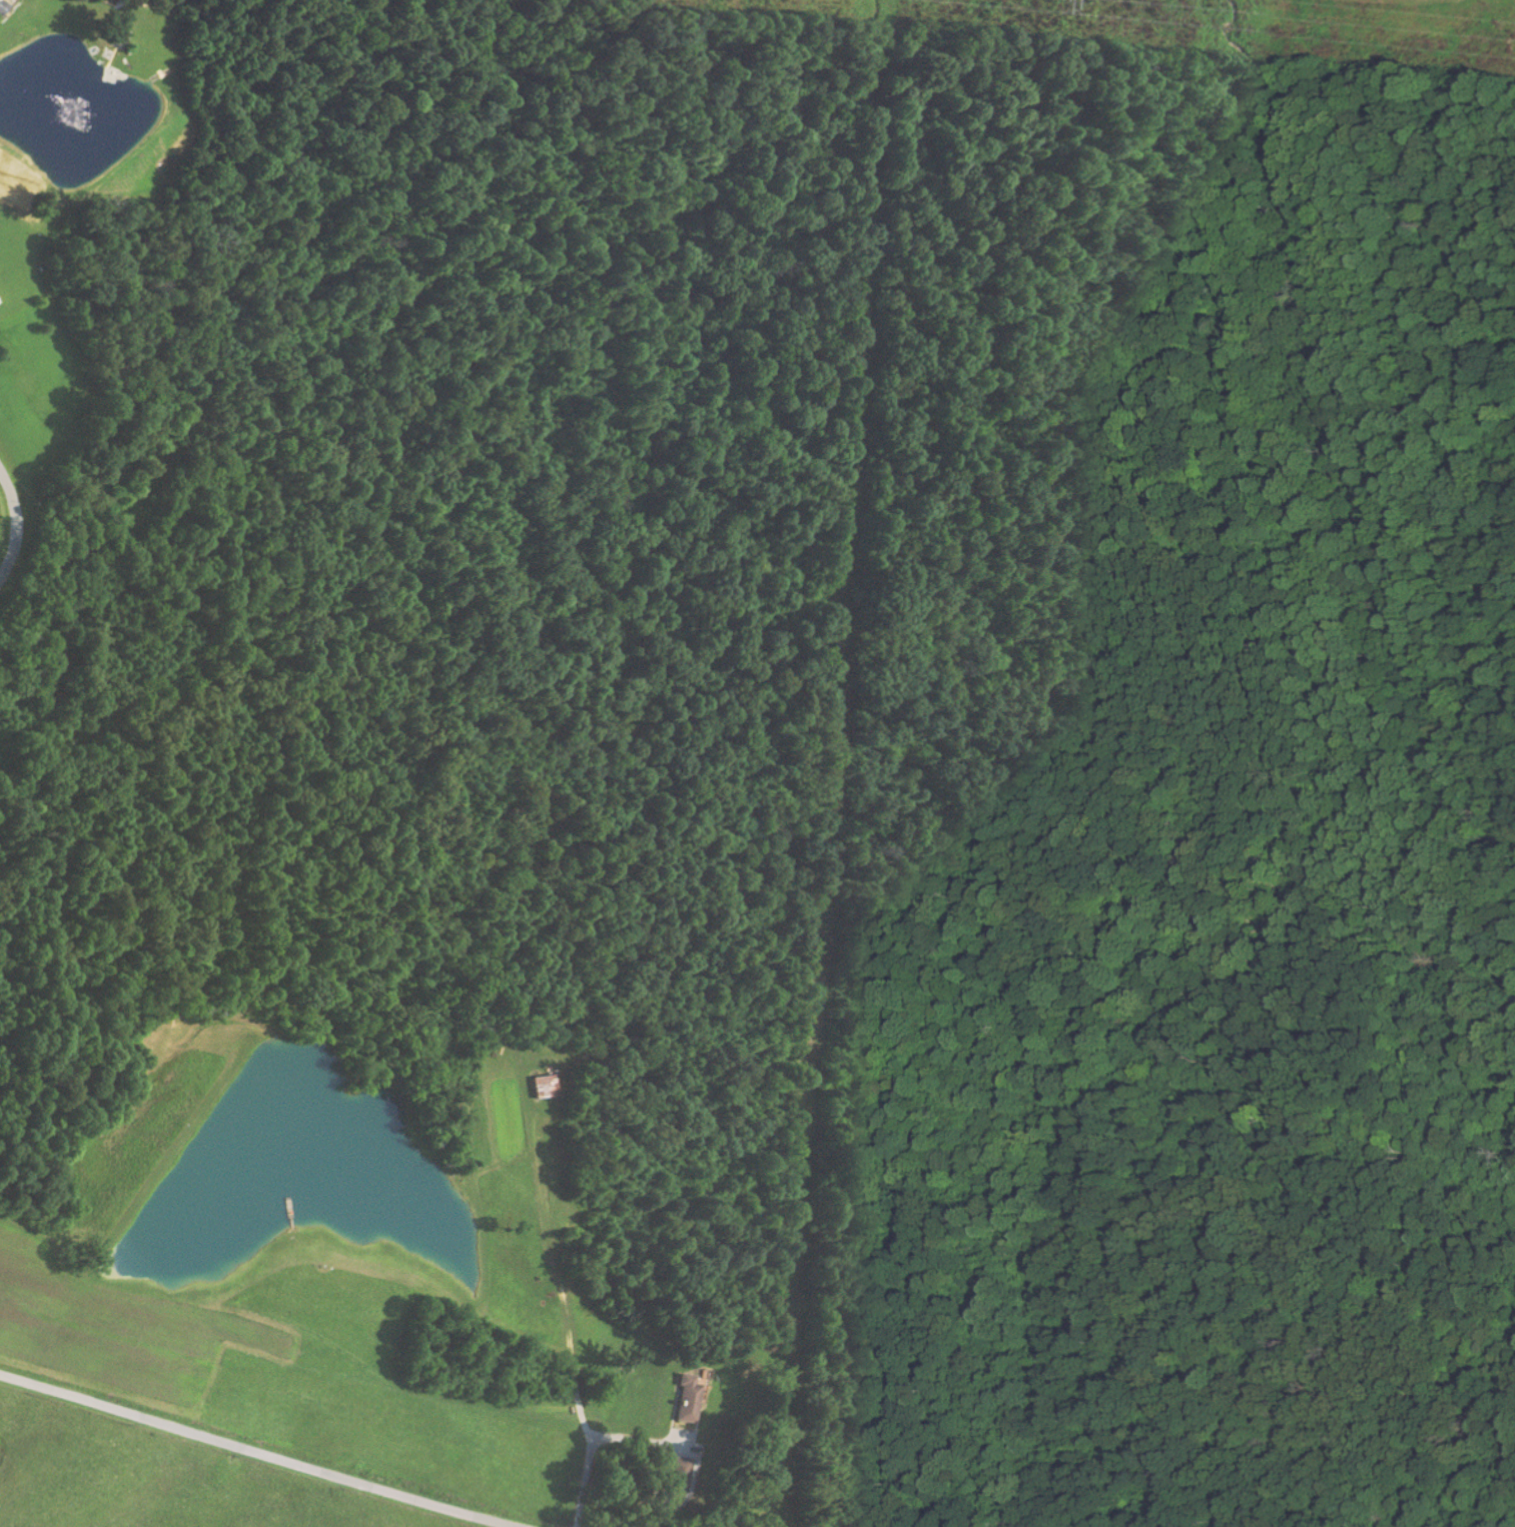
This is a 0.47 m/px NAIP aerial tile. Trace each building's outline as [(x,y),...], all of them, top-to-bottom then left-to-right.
[(5,0),(0,0),(0,15),(1,16),(10,4),(5,0)] [(537,1098),(558,1096),(556,1074),(534,1076),(537,1098)] [(698,1375),(680,1372),(678,1385),(684,1386),(678,1420),(697,1423),(704,1384),(696,1383),(698,1375)]
